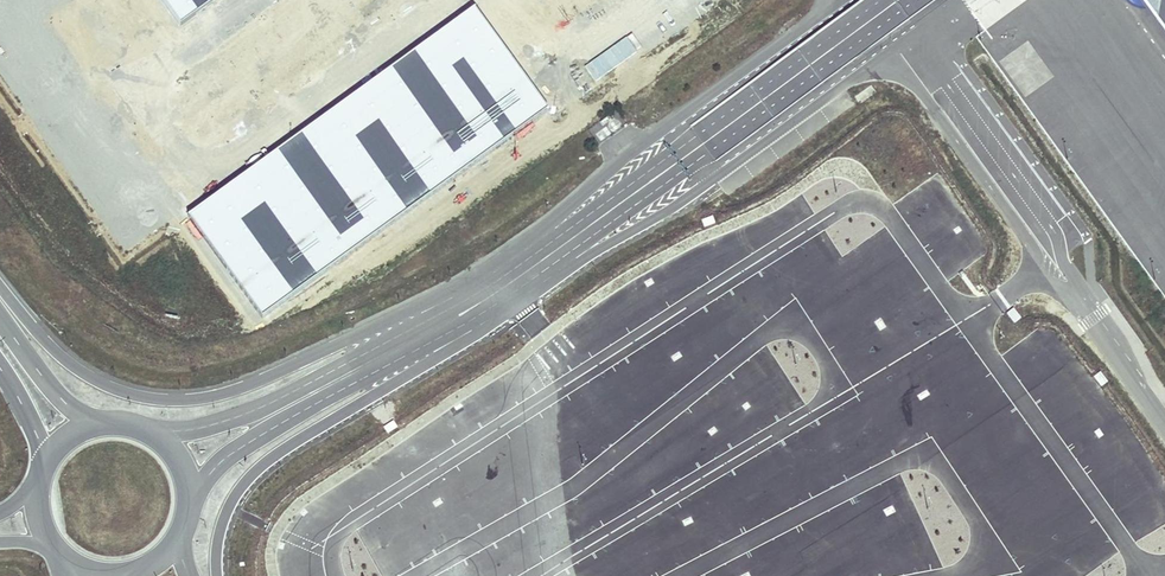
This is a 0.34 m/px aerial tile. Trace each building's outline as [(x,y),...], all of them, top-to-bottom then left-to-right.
[(182,27),(219,0),(163,0),(182,27)] [(1164,20),(1164,0),(1150,0),(1164,20)] [(188,218),(260,317),(548,109),(476,10),(188,218)] [(607,126),(596,133),(600,140),(611,133),(607,126)]
